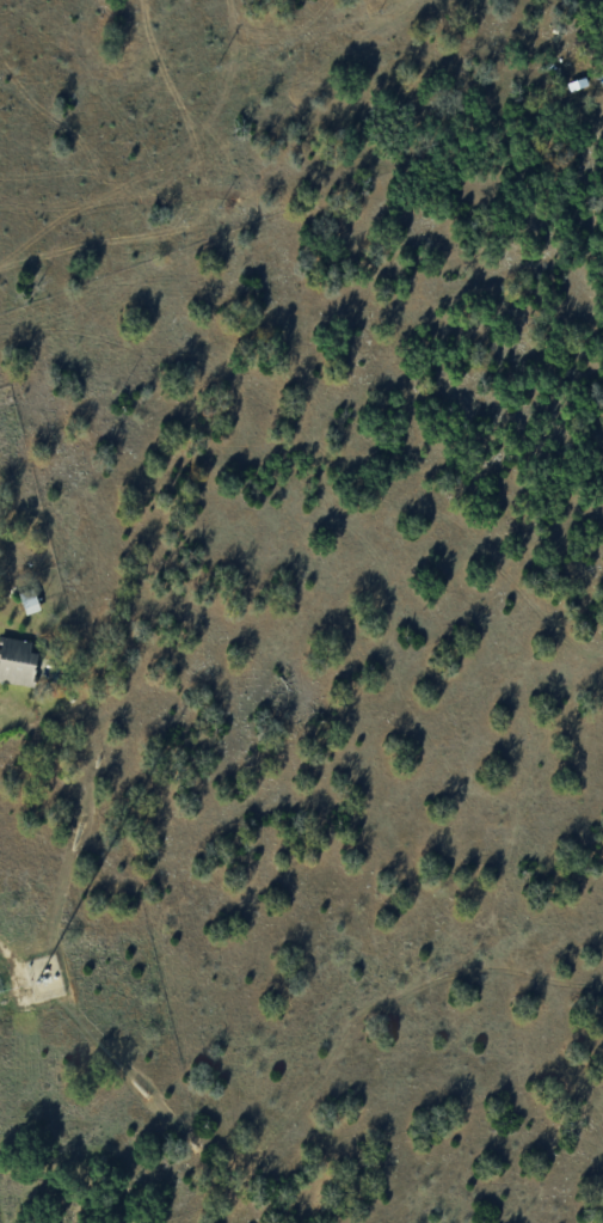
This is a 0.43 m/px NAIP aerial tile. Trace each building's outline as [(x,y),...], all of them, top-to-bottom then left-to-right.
[(34,638),(3,637),(1,682),(38,684),(39,653),(33,653),(34,638)]
